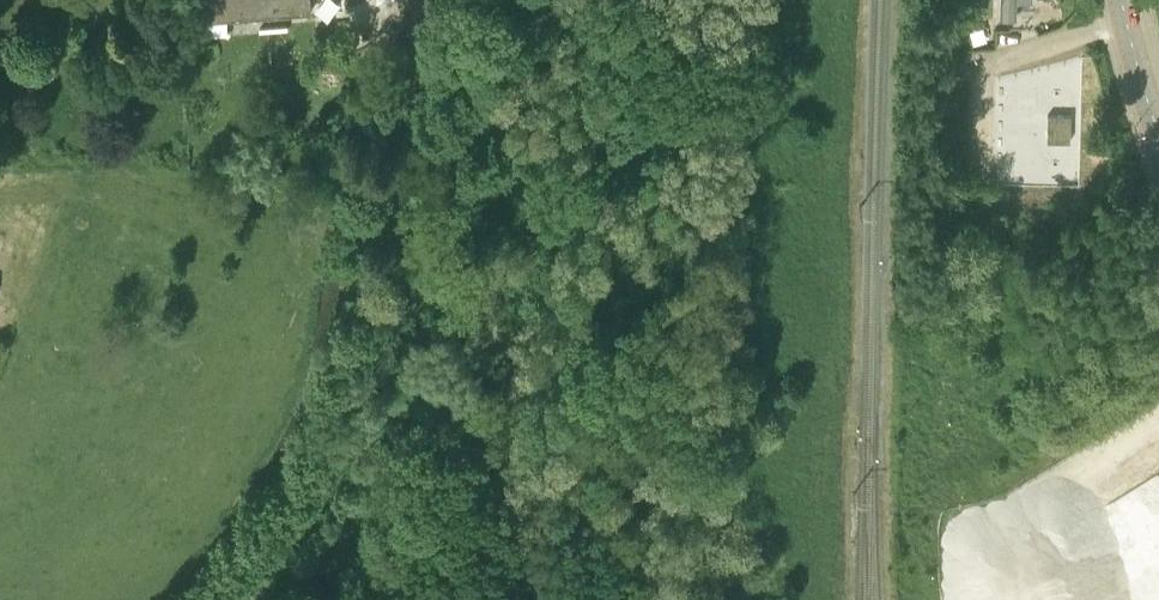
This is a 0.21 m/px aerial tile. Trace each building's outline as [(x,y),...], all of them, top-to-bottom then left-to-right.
[(195,20),(200,20),(200,18),(308,8),(309,11),(311,10),(311,7),(310,7),(310,0),(194,0),(195,20)] [(972,12),(983,12),(984,0),(972,0),(972,12)] [(991,21),(1030,25),(1032,0),(993,0),(991,21)] [(1047,127),(1070,128),(1070,115),(1047,114),(1047,127)] [(1070,128),(1047,127),(1047,140),(1070,141),(1070,128)]
